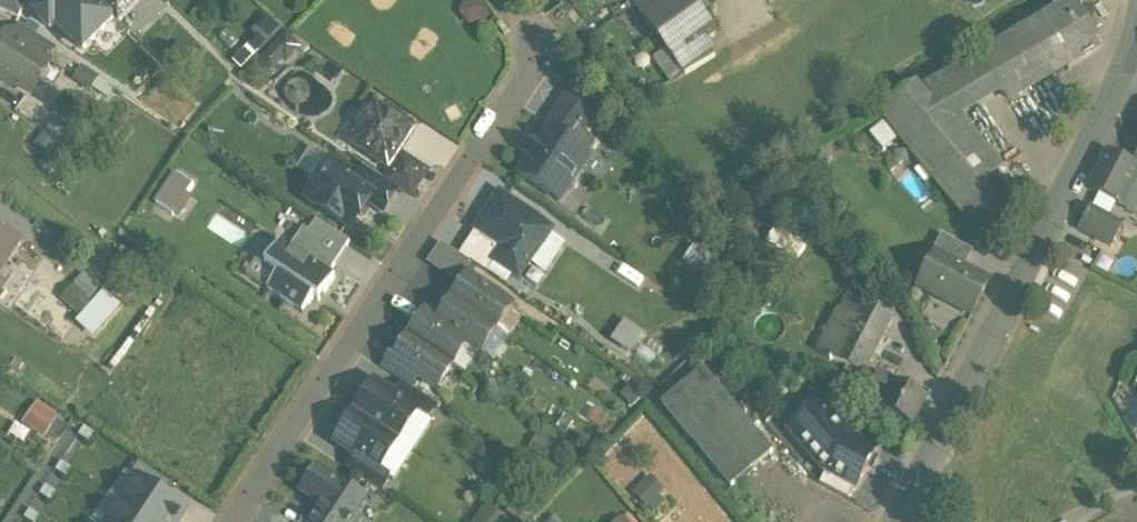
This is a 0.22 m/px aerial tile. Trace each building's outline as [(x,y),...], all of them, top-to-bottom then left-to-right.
[(30,0),(0,0),(0,16),(20,25),(30,0)] [(92,0),(53,0),(35,19),(52,35),(57,30),(84,56),(116,24),(92,0)] [(116,24),(120,28),(148,0),(92,0),(116,24)] [(636,8),(644,19),(670,0),(647,0),(636,8)] [(644,19),(660,42),(699,14),(688,0),(670,0),(644,19)] [(1055,11),(1078,50),(1098,38),(1075,0),(1073,0),(1055,11)] [(487,5),(471,2),(467,24),(483,27),(487,5)] [(1055,11),(979,56),(999,91),(1001,95),(1078,50),(1055,11)] [(699,14),(660,42),(678,66),(706,46),(716,38),(699,14)] [(510,36),(501,25),(497,28),(505,40),(510,36)] [(57,55),(24,33),(15,47),(49,68),(57,55)] [(8,42),(0,55),(0,79),(3,81),(4,87),(11,92),(18,90),(32,99),(51,69),(49,68),(15,47),(8,42)] [(706,46),(678,66),(685,76),(715,59),(706,46)] [(979,56),(921,90),(947,122),(999,91),(979,56)] [(916,85),(882,113),(986,238),(1020,209),(947,122),(921,90),(916,85)] [(572,103),(552,134),(591,159),(600,146),(584,135),(595,118),(572,103)] [(405,130),(376,111),(374,115),(364,117),(357,128),(359,137),(357,141),(362,144),(357,152),(389,172),(408,144),(405,130)] [(591,159),(552,134),(521,181),(560,206),(591,159)] [(1108,153),(1090,190),(1121,205),(1133,183),(1136,174),(1136,168),(1108,153)] [(428,177),(402,161),(386,186),(398,194),(411,203),(428,177)] [(333,167),(309,202),(353,231),(368,207),(376,196),(359,185),(333,167)] [(383,216),(398,194),(386,186),(367,173),(359,185),(376,196),(368,207),(383,216)] [(157,208),(181,223),(201,190),(176,175),(157,208)] [(1133,183),(1121,205),(1136,212),(1136,211),(1136,185),(1133,183)] [(553,233),(500,199),(477,235),(505,253),(495,268),(520,283),(553,233)] [(230,241),(236,231),(248,239),(254,228),(221,208),(209,229),(230,241)] [(1120,231),(1086,213),(1077,231),(1111,248),(1120,231)] [(350,248),(317,226),(309,237),(304,233),(291,253),(330,279),(350,248)] [(23,246),(0,232),(0,281),(23,246)] [(495,268),(505,253),(477,235),(460,260),(471,267),(489,278),(495,268)] [(974,254),(942,237),(932,256),(936,258),(937,257),(964,271),(974,254)] [(291,253),(281,247),(265,271),(278,279),(314,303),(320,306),(335,283),(330,279),(291,253)] [(460,260),(441,248),(427,268),(457,288),(471,267),(460,260)] [(964,271),(937,257),(936,258),(919,291),(972,318),(989,284),(964,271)] [(314,303),(278,279),(268,295),(303,319),(314,303)] [(511,310),(469,282),(453,305),(496,333),(511,310)] [(85,284),(71,300),(106,331),(120,314),(85,284)] [(833,326),(821,320),(809,345),(819,350),(818,354),(833,362),(866,302),(850,294),(833,326)] [(866,302),(833,362),(846,368),(863,377),(866,371),(894,316),(866,302)] [(496,333),(453,305),(438,328),(468,347),(468,348),(481,356),(496,333)] [(438,328),(425,319),(410,342),(453,370),(468,348),(468,347),(438,328)] [(627,321),(615,342),(634,354),(647,333),(627,321)] [(453,370),(410,342),(395,364),(395,365),(417,380),(437,394),(453,370)] [(417,380),(395,365),(395,364),(392,362),(384,374),(404,388),(410,391),(417,380)] [(863,377),(846,368),(844,373),(851,376),(847,382),(857,388),(863,377)] [(927,402),(866,371),(863,377),(857,388),(871,394),(868,400),(874,404),(871,409),(913,430),(927,402)] [(772,455),(702,373),(663,406),(733,489),(772,455)] [(395,401),(375,388),(355,418),(399,446),(418,417),(418,416),(395,401)] [(410,391),(404,388),(395,401),(418,416),(418,417),(428,424),(437,409),(410,391)] [(822,404),(841,428),(851,421),(832,397),(822,404)] [(827,472),(858,489),(876,454),(849,439),(841,428),(822,404),(790,431),(823,471),(827,472)] [(39,408),(27,429),(49,441),(61,420),(39,408)] [(399,446),(355,418),(336,447),(356,461),(379,476),(380,475),(399,446)] [(379,476),(356,461),(347,474),(381,496),(390,482),(380,475),(379,476)] [(137,486),(163,503),(172,490),(141,468),(132,480),(137,486)] [(850,503),(858,489),(827,472),(819,487),(850,503)] [(653,511),(670,492),(650,474),(633,493),(653,511)] [(318,475),(304,498),(326,512),(320,521),(354,521),(365,504),(318,475)] [(186,517),(163,503),(137,486),(113,521),(183,521),(186,517)]
